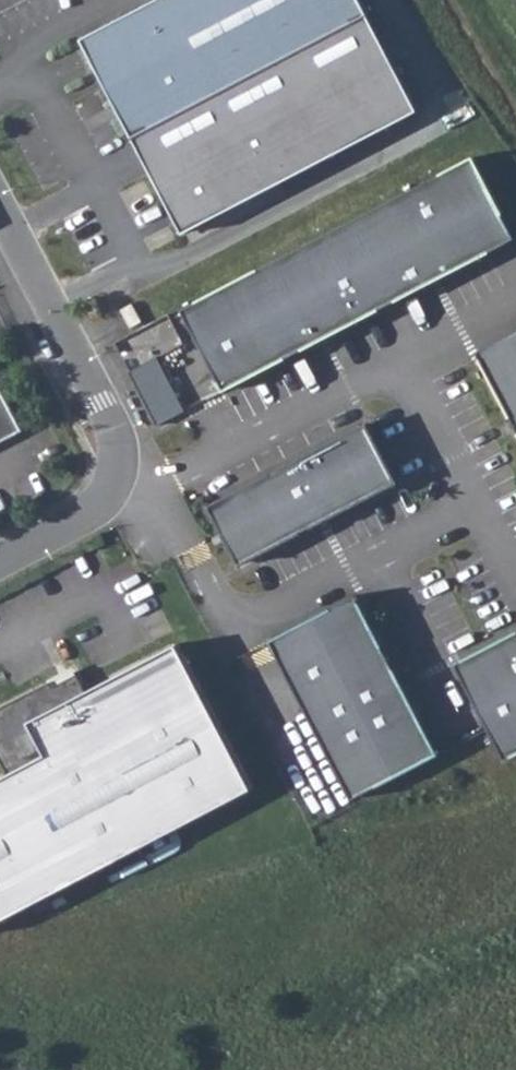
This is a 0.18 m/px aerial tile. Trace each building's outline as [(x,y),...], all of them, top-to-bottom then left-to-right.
[(82,39),(133,139),(369,18),(360,0),(158,0),(82,39)] [(413,112),(369,18),(133,139),(181,235),(413,112)] [(472,157),(181,309),(223,391),(515,238),(472,157)] [(141,322),(131,304),(121,309),(131,327),(141,322)] [(119,335),(153,422),(184,410),(161,351),(182,343),(171,315),(119,335)] [(475,351),(515,429),(515,330),(475,351)] [(22,431),(0,388),(0,442),(22,431)] [(366,424),(209,506),(239,564),(396,482),(366,424)] [(356,595),(268,640),(352,800),(439,754),(356,595)] [(454,664),(505,761),(515,755),(515,631),(454,664)] [(176,645),(30,722),(47,754),(0,779),(0,919),(251,787),(176,645)]
